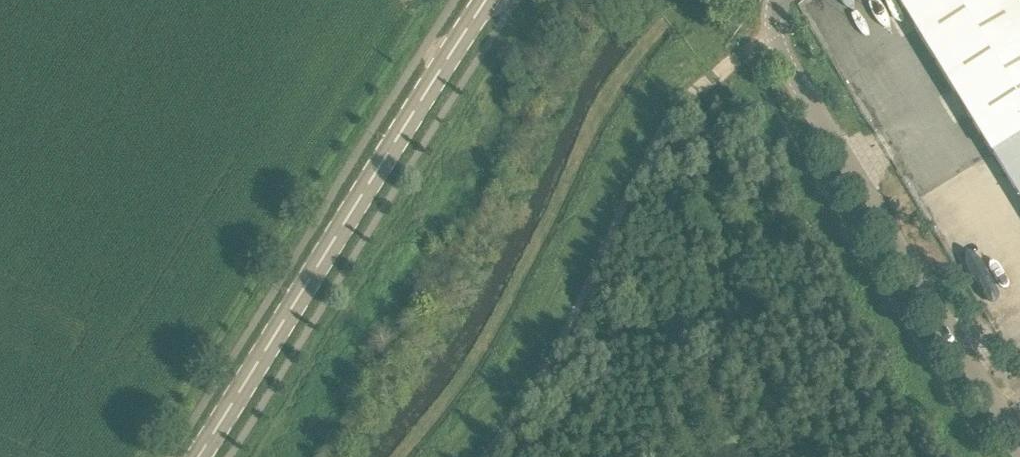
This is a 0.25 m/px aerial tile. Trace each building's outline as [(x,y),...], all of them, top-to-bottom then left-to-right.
[(1017,0),(898,0),(993,154),(994,154),(1019,197),(1019,5),(1017,0)]
